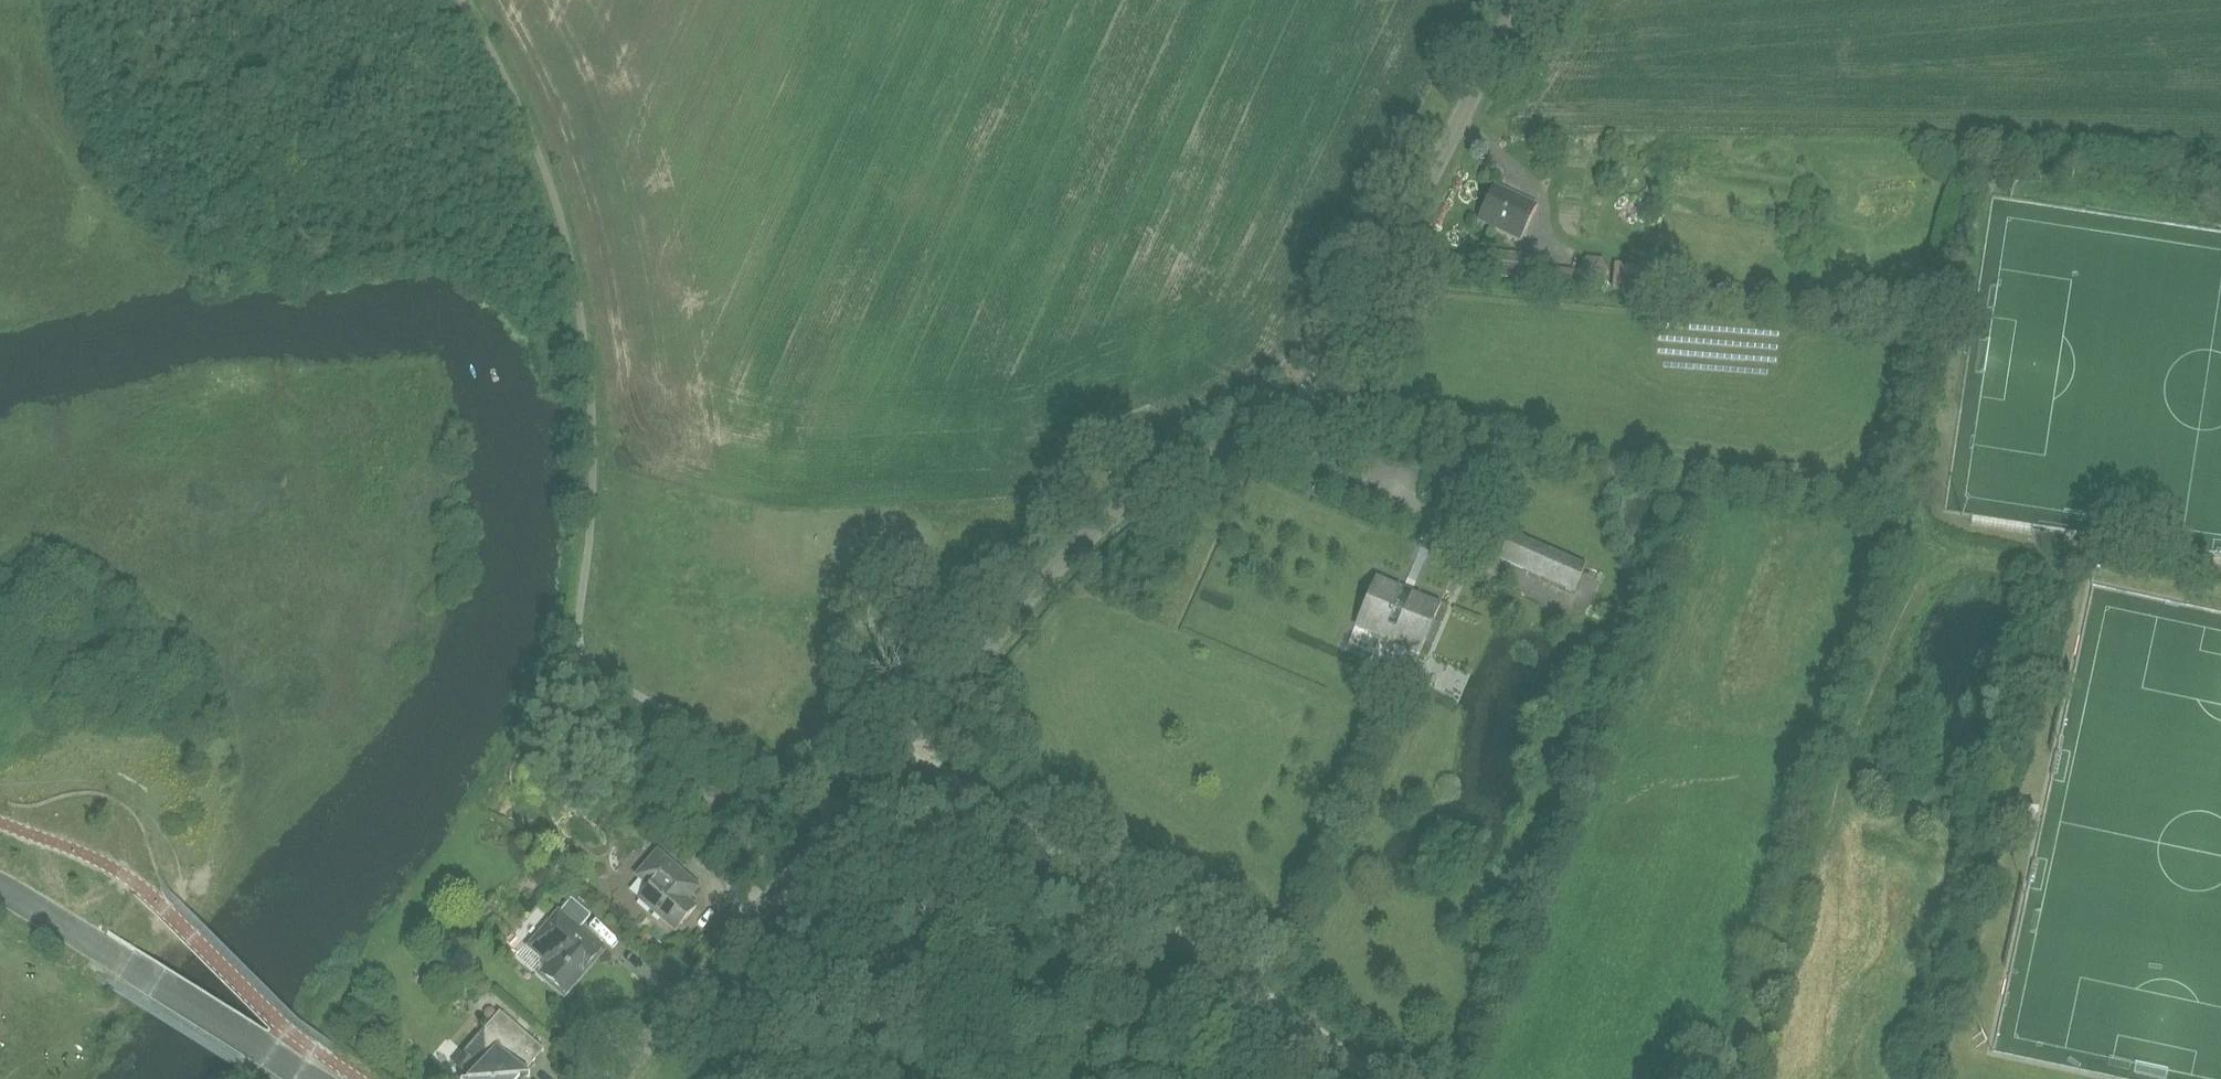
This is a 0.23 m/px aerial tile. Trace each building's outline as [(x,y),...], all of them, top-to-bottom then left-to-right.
[(1519,238),(1535,205),(1494,186),(1479,219),(1519,238)] [(1578,271),(1533,266),(1533,255),(1487,250),(1484,276),(1576,287),(1578,271)] [(1614,264),(1612,291),(1627,292),(1629,268),(1629,266),(1614,264)] [(1656,271),(1642,269),(1640,293),(1654,294),(1656,271)] [(1781,338),(1763,341),(1766,361),(1784,358),(1781,338)] [(1510,531),(1499,557),(1573,590),(1585,564),(1510,531)] [(1354,629),(1417,656),(1439,605),(1376,578),(1354,629)] [(677,931),(697,907),(689,899),(700,887),(658,851),(637,876),(649,887),(640,898),(677,931)] [(591,915),(572,899),(561,912),(559,910),(528,946),(540,957),(542,973),(564,993),(603,949),(580,929),(591,915)] [(544,1050),(500,1011),(484,1030),(486,1058),(467,1078),(519,1078),(544,1050)]
